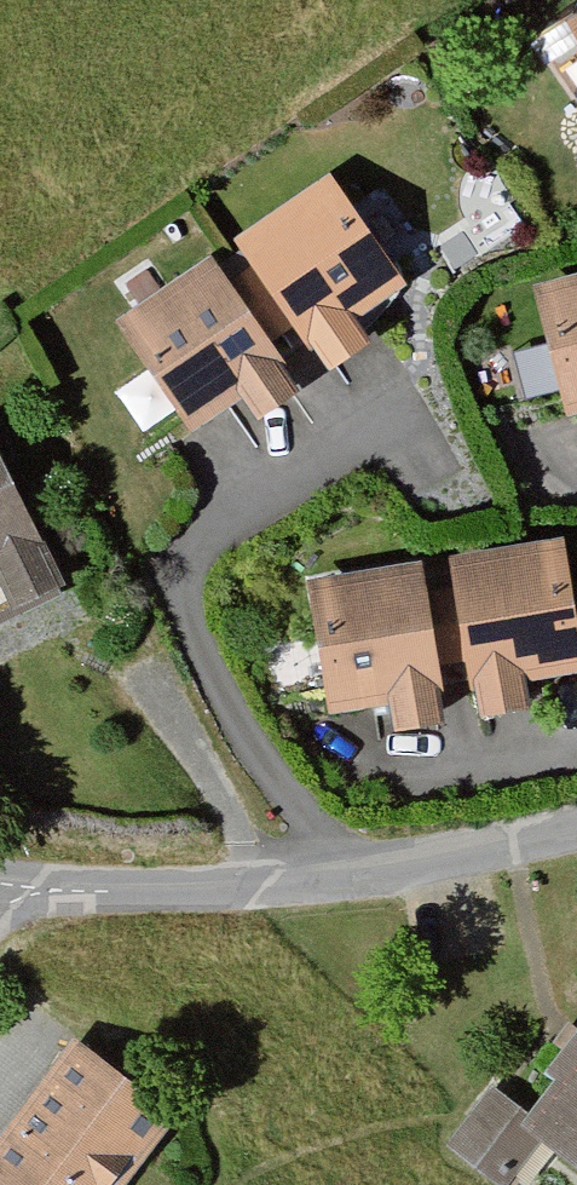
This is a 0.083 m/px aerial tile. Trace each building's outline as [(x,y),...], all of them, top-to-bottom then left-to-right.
[(357,180),(261,244),(353,381),(393,354),(374,325),(430,287),(357,180)] [(326,396),(233,261),(137,327),(210,434),(266,397),(285,424),(326,396)] [(554,294),(576,378),(576,288),(554,294)] [(9,568),(31,615),(79,593),(0,425),(0,572),(9,568)] [(478,565),(500,728),(548,722),(543,687),(576,683),(576,552),(478,565)] [(467,732),(446,570),(331,584),(347,714),(414,705),(418,739),(467,732)] [(189,1121),(90,1047),(0,1166),(0,1184),(141,1184),(189,1121)] [(449,1159),(485,1184),(544,1184),(567,1152),(576,1159),(576,1118),(563,1137),(498,1091),(449,1159)]
